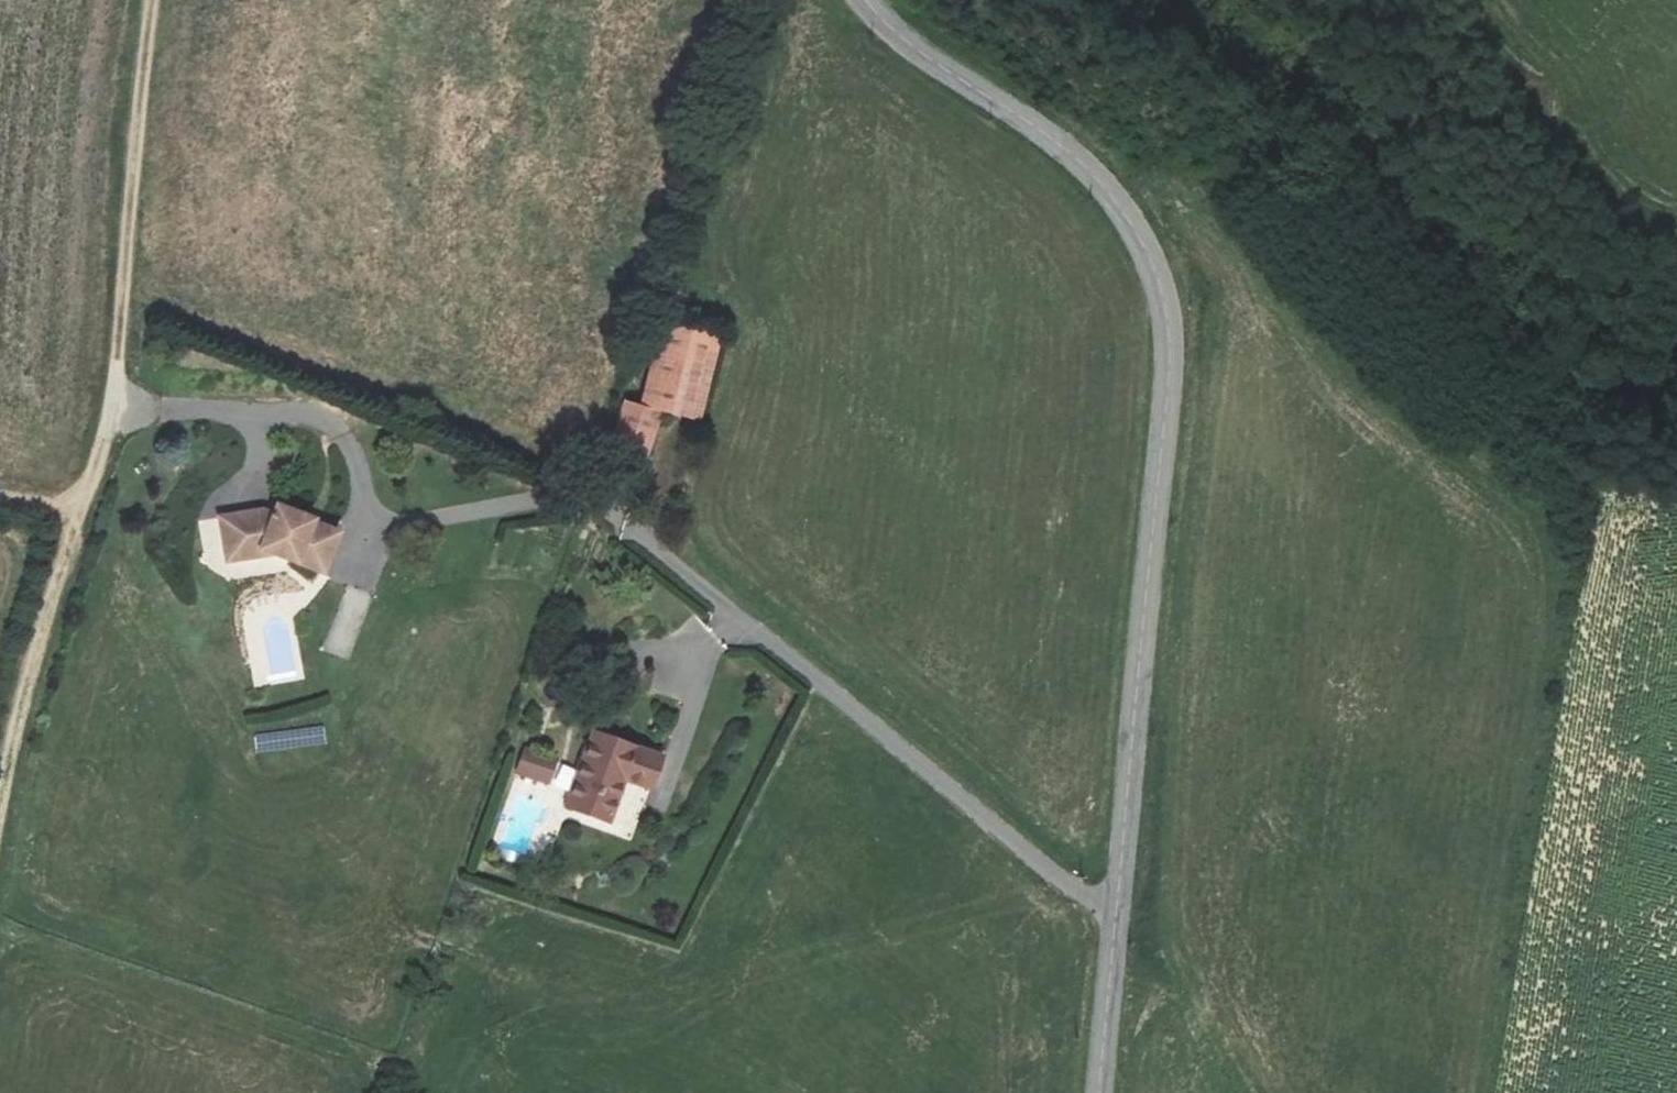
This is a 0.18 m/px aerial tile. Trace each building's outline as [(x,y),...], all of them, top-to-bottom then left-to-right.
[(635,401),(663,410),(702,420),(730,337),(660,319),(635,401)] [(644,468),(663,410),(635,401),(622,398),(605,457),(644,468)] [(321,570),(336,531),(309,520),(310,518),(274,504),(271,513),(261,509),(218,516),(223,547),(231,553),(245,551),(250,544),(252,544),(321,570)] [(213,519),(199,523),(208,561),(222,557),(213,519)] [(594,731),(568,802),(609,817),(625,775),(650,785),(661,755),(594,731)] [(517,771),(548,783),(558,755),(527,744),(517,771)]
